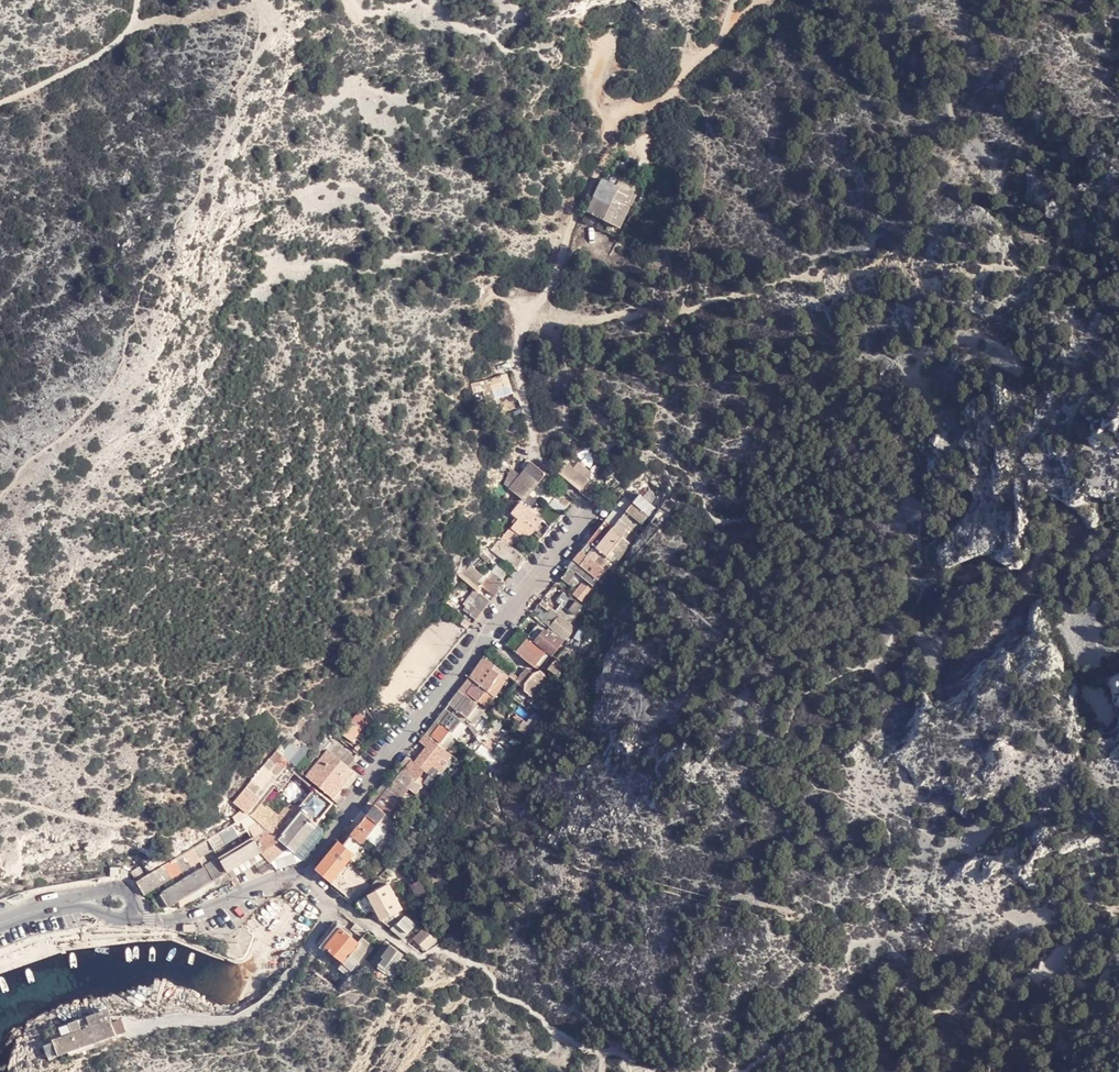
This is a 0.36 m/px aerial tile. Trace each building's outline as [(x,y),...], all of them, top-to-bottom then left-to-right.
[(599,195),(609,200),(618,182),(607,177),(599,195)] [(627,187),(640,192),(645,184),(631,178),(627,187)] [(618,182),(609,200),(619,204),(627,187),(618,182)] [(619,204),(631,211),(640,192),(627,187),(619,204)] [(591,210),(601,215),(609,200),(599,195),(591,210)] [(609,200),(601,215),(624,226),(631,211),(619,204),(609,200)] [(510,371),(491,376),(495,387),(513,383),(510,371)] [(488,398),(497,395),(495,387),(491,376),(483,379),(485,387),(488,398)] [(476,390),(485,387),(483,379),(474,382),(476,390)] [(534,464),(530,461),(522,471),(526,474),(534,464)] [(561,473),(583,492),(591,481),(569,463),(561,473)] [(526,474),(540,486),(549,474),(534,464),(526,474)] [(508,485),(514,489),(526,474),(515,469),(508,485)] [(514,489),(513,490),(527,502),(540,486),(526,474),(514,489)] [(552,477),(549,474),(540,486),(546,491),(556,479),(553,476),(552,477)] [(635,503),(642,496),(639,493),(633,501),(635,503)] [(558,501),(565,506),(569,501),(561,496),(558,501)] [(635,503),(651,516),(659,508),(642,496),(635,503)] [(633,501),(628,498),(622,505),(629,511),(635,503),(633,501)] [(673,512),(678,505),(670,499),(665,507),(673,512)] [(554,506),(560,512),(565,506),(558,501),(554,506)] [(521,519),(513,528),(514,528),(522,536),(538,516),(523,503),(515,513),(521,519)] [(629,511),(645,524),(651,516),(635,503),(629,511)] [(615,514),(622,520),(629,511),(622,505),(615,514)] [(663,527),(671,515),(664,510),(656,522),(663,527)] [(622,520),(638,533),(645,524),(629,511),(622,520)] [(608,522),(616,527),(622,520),(615,514),(608,522)] [(538,516),(522,536),(528,541),(544,522),(538,516)] [(616,527),(632,541),(638,533),(622,520),(616,527)] [(591,543),(599,548),(602,544),(616,527),(608,522),(591,543)] [(619,557),(632,541),(616,527),(602,544),(619,557)] [(513,528),(504,538),(513,546),(522,536),(514,528),(513,528)] [(522,536),(513,546),(515,547),(520,551),(528,541),(522,536)] [(495,551),(505,558),(515,547),(513,546),(504,538),(495,551)] [(583,553),(591,558),(599,548),(591,543),(583,553)] [(505,558),(519,570),(529,558),(520,551),(515,547),(505,558)] [(591,558),(608,572),(615,563),(599,548),(591,558)] [(576,561),(583,567),(591,558),(583,553),(576,561)] [(583,567),(601,581),(608,572),(591,558),(583,567)] [(577,574),(583,567),(576,561),(571,569),(577,574)] [(595,588),(601,581),(583,567),(577,574),(587,581),(595,588)] [(569,584),(577,574),(571,569),(563,579),(569,584)] [(492,572),(483,584),(486,588),(489,590),(499,578),(492,572)] [(471,574),(466,580),(475,588),(482,593),(486,588),(483,584),(471,574)] [(569,584),(580,592),(587,581),(577,574),(569,584)] [(499,578),(489,590),(496,595),(505,583),(499,578)] [(586,604),(596,588),(595,588),(587,581),(580,592),(577,597),(586,604)] [(482,593),(475,588),(469,596),(477,602),(484,595),(482,593)] [(567,608),(575,599),(567,593),(559,603),(563,605),(567,608)] [(469,613),(476,619),(491,601),(484,595),(477,602),(472,609),(469,613)] [(577,617),(586,607),(575,599),(567,608),(577,617)] [(549,605),(544,601),(540,606),(545,610),(549,605)] [(562,616),(572,624),(577,617),(567,608),(563,605),(557,612),(562,616)] [(562,617),(562,616),(557,612),(555,611),(544,624),(551,630),(552,628),(562,617)] [(562,636),(565,632),(571,625),(562,617),(552,628),(562,636)] [(565,632),(576,639),(582,632),(572,624),(571,625),(565,632)] [(537,642),(547,631),(540,626),(531,637),(532,638),(537,642)] [(551,630),(560,638),(562,636),(552,628),(551,630)] [(558,641),(560,638),(551,630),(550,633),(558,641)] [(537,642),(549,652),(558,641),(550,633),(547,631),(537,642)] [(547,655),(549,652),(537,642),(532,638),(529,641),(547,655)] [(549,652),(555,657),(566,643),(560,638),(558,641),(549,652)] [(533,665),(537,668),(547,655),(529,641),(518,654),(533,665)] [(488,667),(482,663),(474,676),(480,680),(488,667)] [(530,670),(536,674),(542,672),(537,668),(533,665),(530,670)] [(480,680),(490,688),(499,674),(488,667),(480,680)] [(519,682),(524,690),(527,691),(527,685),(536,674),(530,670),(521,678),(519,682)] [(527,685),(527,691),(537,700),(553,681),(546,675),(542,672),(536,674),(527,685)] [(512,678),(519,682),(521,678),(515,674),(512,678)] [(462,691),(467,696),(469,693),(478,682),(472,678),(462,691)] [(480,701),(488,691),(478,682),(469,693),(480,701)] [(488,691),(496,697),(498,694),(490,688),(488,691)] [(457,708),(467,696),(462,691),(451,704),(457,708)] [(469,718),(470,717),(479,706),(467,696),(457,708),(469,718)] [(470,717),(477,723),(486,711),(479,706),(470,717)] [(464,722),(465,723),(469,718),(457,708),(454,713),(464,722)] [(444,724),(454,713),(448,709),(438,722),(443,726),(444,724)] [(486,711),(477,723),(479,725),(486,716),(489,712),(487,709),(486,711)] [(532,721),(535,717),(529,712),(526,716),(532,721)] [(455,733),(464,722),(454,713),(444,724),(455,733)] [(525,724),(527,721),(519,714),(517,719),(520,720),(525,724)] [(356,719),(344,733),(352,740),(355,737),(357,739),(366,728),(356,719)] [(535,728),(527,721),(525,724),(521,730),(529,736),(535,728)] [(443,744),(444,742),(452,733),(443,726),(435,737),(443,744)] [(451,749),(459,739),(452,733),(444,742),(451,749)] [(434,740),(427,735),(422,741),(429,747),(434,740)] [(434,762),(436,764),(448,750),(434,740),(429,747),(424,753),(434,762)] [(292,760),(301,749),(292,742),(283,754),(292,760)] [(338,742),(331,750),(349,766),(356,758),(338,742)] [(292,760),(291,761),(297,766),(307,754),(301,749),(292,760)] [(272,758),(285,769),(291,761),(292,760),(283,754),(279,750),(272,758)] [(334,799),(355,771),(349,766),(331,750),(308,777),(334,799)] [(445,772),(457,756),(448,750),(436,764),(445,772)] [(434,762),(424,753),(416,763),(426,771),(434,762)] [(265,766),(278,776),(285,769),(272,758),(265,766)] [(405,770),(418,780),(426,771),(416,763),(413,761),(405,770)] [(259,774),(272,784),(278,776),(265,766),(259,774)] [(405,770),(401,766),(394,775),(399,779),(405,770)] [(292,769),(275,789),(282,795),(283,795),(299,775),(292,769)] [(411,788),(418,780),(405,770),(399,779),(411,788)] [(334,799),(337,801),(338,802),(360,776),(355,771),(334,799)] [(253,781),(266,791),(272,784),(259,774),(253,781)] [(399,779),(394,775),(380,792),(384,796),(399,779)] [(405,795),(411,788),(399,779),(384,796),(396,805),(405,795)] [(411,788),(419,796),(426,787),(418,780),(411,788)] [(253,781),(247,788),(260,798),(266,791),(253,781)] [(247,788),(242,794),(254,804),(260,798),(247,788)] [(331,809),(334,805),(335,803),(316,788),(308,798),(327,813),(331,809)] [(275,789),(269,796),(275,802),(282,795),(275,789)] [(377,805),(384,796),(380,792),(373,801),(377,805)] [(242,794),(235,802),(248,813),(254,804),(242,794)] [(405,795),(396,805),(403,810),(402,809),(404,807),(403,805),(408,798),(405,795)] [(387,813),(389,815),(396,805),(384,796),(377,805),(387,813)] [(308,798),(299,809),(303,812),(318,824),(327,813),(308,798)] [(369,816),(377,805),(373,801),(364,812),(369,816)] [(420,808),(424,810),(429,804),(426,802),(420,808)] [(340,810),(334,805),(331,809),(337,814),(340,810)] [(369,816),(379,824),(387,813),(377,805),(369,816)] [(389,815),(396,820),(403,810),(396,805),(389,815)] [(272,813),(262,824),(268,829),(274,834),(280,839),(287,830),(303,812),(299,809),(295,806),(287,806),(278,817),(272,813)] [(280,839),(281,840),(290,848),(296,852),(318,824),(303,812),(287,830),(280,839)] [(361,825),(369,816),(364,812),(357,820),(361,825)] [(251,816),(251,815),(210,840),(214,849),(247,829),(256,824),(259,822),(251,816)] [(361,825),(372,833),(379,824),(369,816),(361,825)] [(353,835),(361,825),(357,820),(348,831),(353,835)] [(256,824),(247,829),(253,838),(262,832),(256,824)] [(296,852),(305,860),(328,832),(318,824),(296,852)] [(372,833),(380,840),(388,831),(379,824),(372,833)] [(353,835),(363,844),(372,833),(361,825),(353,835)] [(357,850),(363,844),(353,835),(345,844),(355,853),(357,850)] [(253,838),(221,858),(229,872),(262,853),(253,838)] [(214,849),(210,840),(195,848),(200,857),(214,849)] [(281,840),(262,853),(266,858),(272,864),(290,848),(281,840)] [(355,853),(345,844),(341,841),(318,869),(332,882),(352,857),(355,853)] [(200,857),(195,848),(185,855),(192,866),(202,861),(200,857)] [(355,853),(366,862),(368,859),(357,850),(355,853)] [(262,853),(229,872),(233,877),(266,858),(262,853)] [(363,866),(366,862),(355,853),(352,857),(363,866)] [(192,866),(185,855),(175,860),(182,872),(192,866)] [(229,872),(221,858),(207,866),(207,867),(208,867),(216,880),(229,872)] [(182,872),(175,860),(166,865),(173,878),(182,872)] [(173,878),(166,865),(157,871),(164,883),(173,878)] [(132,872),(138,882),(148,876),(143,866),(132,872)] [(121,867),(110,868),(111,877),(121,877),(121,869),(121,867)] [(207,867),(206,868),(191,877),(199,890),(216,880),(208,867),(207,867)] [(148,876),(156,888),(164,883),(157,871),(148,876)] [(229,872),(216,880),(220,885),(233,877),(229,872)] [(138,882),(145,894),(156,888),(148,876),(138,882)] [(199,890),(191,877),(181,882),(189,896),(199,890)] [(216,880),(199,890),(203,896),(220,885),(216,880)] [(387,886),(380,880),(369,893),(370,895),(387,886)] [(189,896),(181,882),(171,888),(179,902),(189,896)] [(400,911),(387,886),(370,895),(378,909),(384,920),(398,912),(400,911)] [(179,902),(171,888),(162,894),(170,907),(179,902)] [(203,896),(199,890),(189,896),(193,902),(203,896)] [(419,902),(423,897),(418,891),(405,903),(412,909),(419,902)] [(370,895),(369,893),(358,905),(369,915),(378,909),(370,895)] [(160,909),(162,912),(170,907),(162,894),(153,899),(160,909)] [(179,902),(183,907),(193,902),(189,896),(179,902)] [(421,905),(419,902),(412,909),(410,910),(413,913),(421,905)] [(401,919),(398,912),(384,920),(390,929),(392,928),(401,919)] [(407,915),(399,924),(409,933),(417,925),(407,915)] [(329,933),(334,939),(342,928),(336,923),(329,933)] [(361,939),(366,932),(354,924),(349,930),(361,939)] [(394,929),(405,938),(409,933),(399,924),(394,929)] [(334,939),(353,955),(360,945),(361,944),(342,928),(334,939)] [(414,939),(426,950),(436,940),(424,929),(414,939)] [(321,943),(327,948),(334,939),(329,933),(321,943)] [(327,948),(346,964),(353,955),(334,939),(327,948)] [(426,950),(428,951),(441,944),(436,940),(426,950)] [(360,945),(368,951),(371,947),(364,941),(361,944),(360,945)] [(379,953),(383,957),(391,946),(387,943),(379,953)] [(360,945),(353,955),(361,962),(369,952),(368,951),(360,945)] [(383,957),(396,967),(405,955),(392,945),(391,946),(383,957)] [(373,959),(378,963),(383,957),(379,953),(373,959)] [(346,964),(354,972),(359,965),(361,962),(353,955),(346,964)] [(383,957),(378,963),(389,971),(398,968),(396,967),(383,957)] [(342,970),(350,977),(354,972),(346,964),(342,970)] [(108,1013),(91,1018),(94,1024),(101,1021),(110,1019),(108,1013)] [(91,1018),(83,1021),(86,1027),(92,1025),(94,1024),(91,1018)] [(110,1019),(101,1021),(106,1036),(111,1034),(116,1033),(116,1031),(112,1020),(111,1018),(110,1019)] [(119,1018),(112,1020),(116,1031),(123,1029),(119,1018)] [(83,1021),(73,1025),(75,1031),(84,1027),(86,1027),(83,1021)] [(94,1024),(92,1025),(97,1040),(106,1036),(101,1021),(94,1024)] [(73,1025),(59,1030),(60,1036),(65,1034),(73,1031),(75,1031),(73,1025)] [(86,1027),(84,1027),(89,1042),(97,1040),(92,1025),(86,1027)] [(84,1027),(75,1031),(73,1031),(78,1046),(89,1042),(84,1027)] [(73,1031),(65,1034),(70,1048),(78,1046),(73,1031)] [(65,1034),(60,1036),(54,1038),(54,1039),(59,1052),(59,1053),(70,1048),(65,1034)] [(106,1036),(97,1040),(98,1044),(112,1039),(111,1034),(106,1036)] [(59,1052),(54,1039),(44,1043),(47,1055),(59,1052)]
